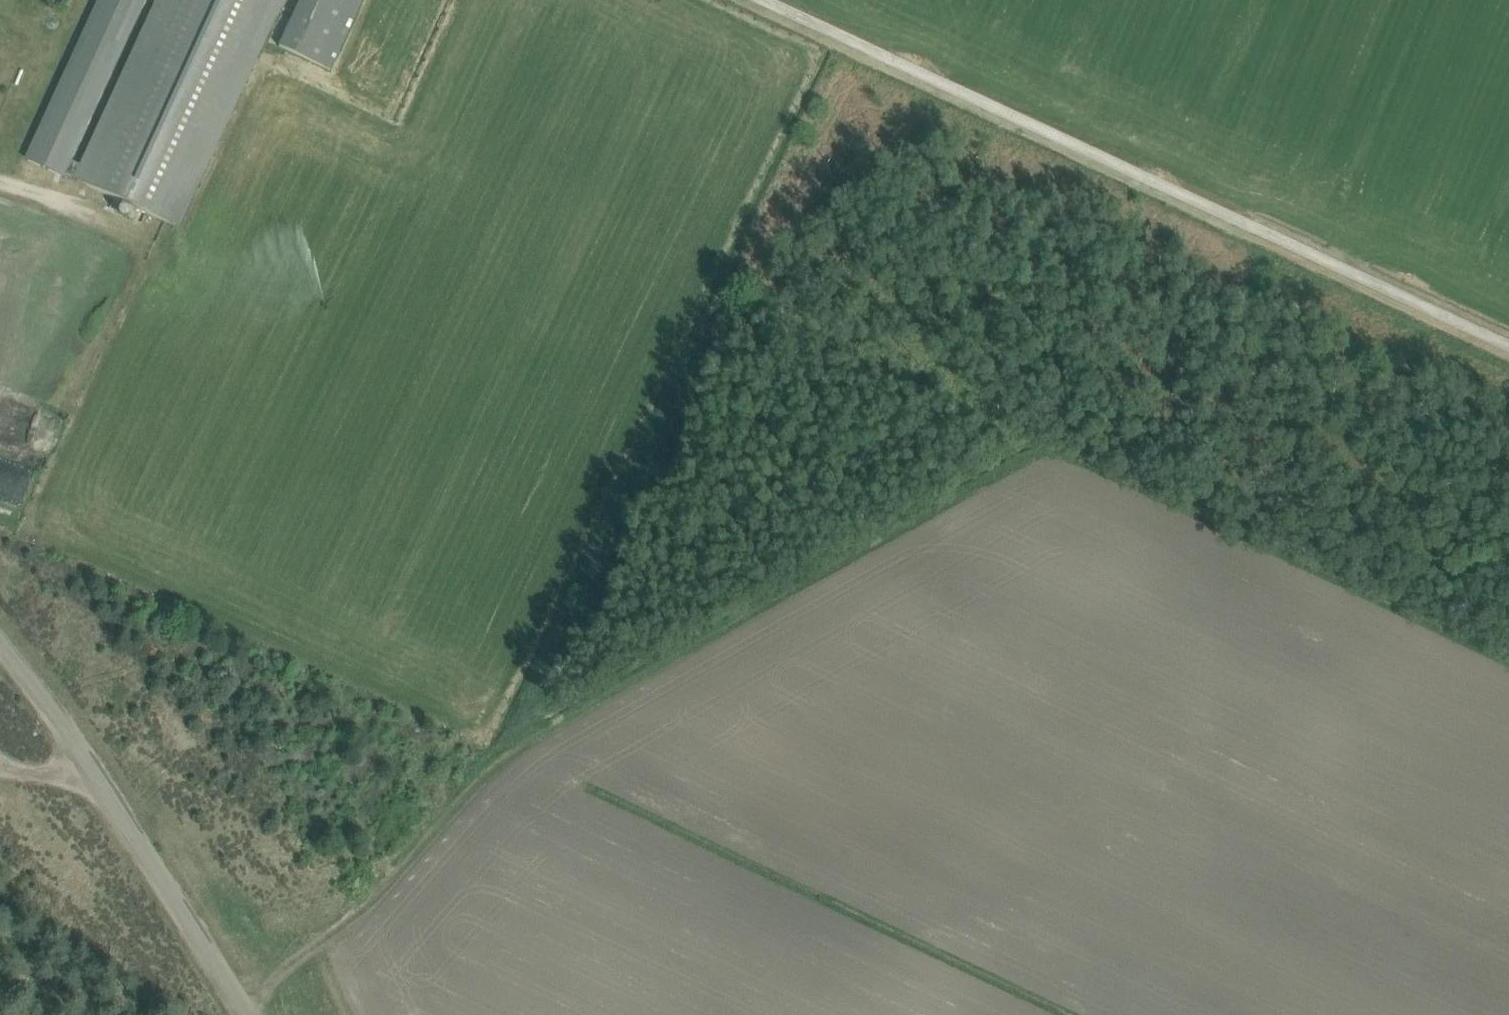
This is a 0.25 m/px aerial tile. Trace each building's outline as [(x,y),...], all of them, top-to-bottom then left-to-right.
[(25,158),(59,174),(140,0),(98,0),(25,158)] [(157,0),(74,178),(180,228),(285,0),(156,0),(157,0)] [(281,48),(335,70),(363,0),(300,0),(281,48)]
